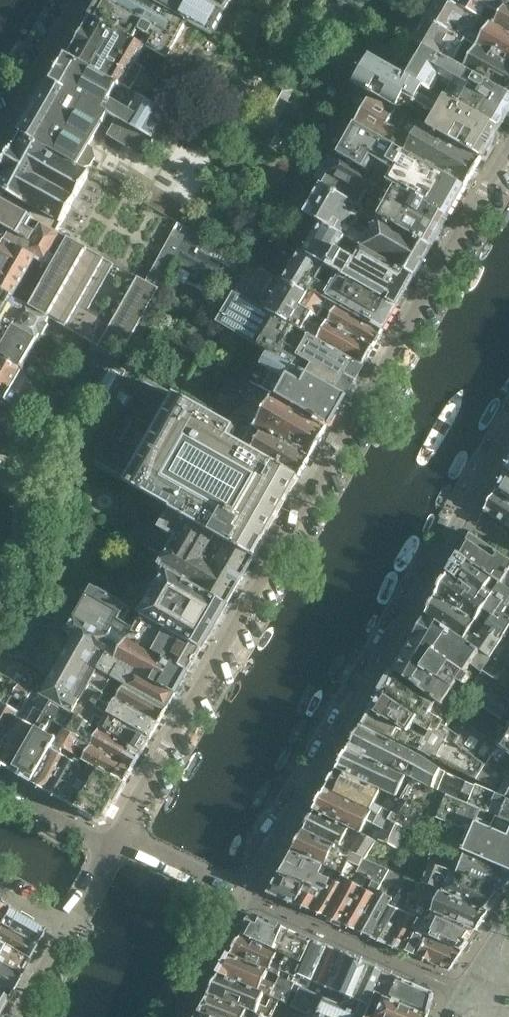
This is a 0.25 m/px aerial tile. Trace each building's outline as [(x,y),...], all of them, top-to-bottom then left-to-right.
[(148,0),(101,0),(92,17),(147,48),(152,51),(168,60),(188,24),(189,23),(148,0)] [(203,0),(148,0),(189,23),(188,24),(213,36),(226,13),(203,0)] [(226,13),(234,0),(203,0),(226,13)] [(496,28),(492,26),(484,41),(476,36),(485,21),(461,8),(446,0),(436,0),(426,19),(508,65),(508,35),(496,28)] [(461,8),(465,0),(446,0),(461,8)] [(493,0),(465,0),(461,8),(485,21),(491,25),(498,15),(502,17),(496,28),(508,35),(508,9),(493,0)] [(508,9),(508,0),(493,0),(508,9)] [(137,65),(147,48),(92,17),(74,49),(69,57),(166,112),(177,91),(144,73),(146,70),(137,65)] [(411,42),(427,51),(508,95),(508,65),(426,19),(424,18),(411,42)] [(177,65),(168,60),(152,51),(148,57),(173,71),(177,65)] [(427,51),(411,79),(434,92),(441,79),(455,86),(447,99),(499,129),(508,112),(508,95),(427,51)] [(434,92),(411,79),(371,56),(353,85),(374,96),(482,159),(493,139),(498,142),(504,132),(499,129),(447,99),(434,92)] [(166,112),(69,57),(68,59),(59,75),(54,72),(50,80),(54,83),(39,108),(34,105),(29,115),(34,117),(23,135),(79,167),(90,165),(94,158),(90,148),(88,147),(102,121),(114,128),(110,136),(144,155),(168,113),(166,112)] [(274,118),(291,89),(278,81),(261,111),(274,118)] [(482,159),(374,96),(357,126),(465,188),(482,159)] [(465,188),(357,126),(338,115),(321,145),(369,172),(375,162),(389,170),(383,180),(448,218),(457,202),(462,205),(465,199),(460,196),(465,188)] [(89,173),(79,167),(23,135),(0,175),(0,200),(33,219),(40,223),(56,232),(89,173)] [(383,180),(369,172),(321,145),(304,175),(317,182),(431,248),(448,218),(383,180)] [(414,277),(419,280),(424,271),(419,268),(431,248),(317,182),(313,189),(319,192),(310,208),(304,205),(300,212),(323,225),(414,277)] [(208,238),(225,208),(208,199),(191,228),(192,229),(208,238)] [(56,232),(40,223),(34,235),(22,238),(33,219),(0,200),(0,291),(13,299),(35,260),(51,270),(30,308),(82,338),(93,344),(118,359),(123,350),(131,354),(149,323),(141,318),(158,290),(143,282),(137,278),(110,325),(85,311),(112,264),(56,232)] [(158,290),(175,259),(191,231),(177,223),(143,282),(158,290)] [(397,307),(414,277),(323,225),(306,254),(302,252),(287,279),(279,274),(277,277),(285,282),(309,296),(311,291),(383,332),(397,307)] [(326,333),(313,325),(318,317),(302,308),(309,296),(285,282),(271,306),(260,300),(274,276),(208,238),(192,229),(191,231),(175,259),(235,293),(363,367),(373,349),(331,325),(326,333)] [(30,308),(26,306),(23,311),(14,306),(17,301),(13,299),(0,291),(0,358),(20,369),(37,339),(37,340),(41,333),(75,352),(82,338),(30,308)] [(311,291),(309,296),(302,308),(318,317),(331,325),(373,349),(383,332),(311,291)] [(363,367),(235,293),(217,323),(271,353),(346,396),(363,367)] [(299,478),(229,438),(234,430),(225,424),(116,362),(118,359),(93,344),(79,370),(68,363),(53,389),(101,416),(79,455),(175,509),(174,511),(254,557),(256,558),(265,540),(264,540),(299,478)] [(350,399),(346,396),(271,353),(263,366),(266,368),(257,384),(329,426),(340,406),(345,408),(350,399)] [(0,358),(0,398),(3,399),(20,369),(0,358)] [(329,426),(257,384),(250,381),(229,418),(220,412),(218,417),(227,422),(225,424),(234,430),(241,418),(253,425),(263,431),(311,458),(329,426)] [(311,458),(263,431),(256,442),(247,437),(253,425),(241,418),(234,430),(229,438),(299,478),(311,458)] [(508,474),(498,491),(508,499),(508,475),(508,474)] [(5,518),(19,526),(36,497),(21,489),(5,518)] [(498,491),(486,511),(508,526),(508,499),(498,491)] [(227,605),(254,557),(174,511),(160,534),(139,522),(131,537),(162,554),(163,552),(170,556),(163,568),(227,605)] [(444,527),(447,521),(441,517),(437,523),(444,527)] [(473,536),(461,556),(502,585),(508,575),(508,561),(473,536)] [(508,604),(508,589),(502,585),(461,556),(454,569),(450,566),(446,572),(450,575),(439,596),(475,622),(485,629),(501,640),(508,629),(508,616),(503,612),(508,604)] [(202,649),(227,605),(163,568),(159,575),(165,579),(158,591),(149,586),(143,595),(152,601),(146,612),(139,608),(137,612),(143,616),(202,649)] [(202,649),(143,616),(135,631),(122,624),(131,609),(92,587),(75,616),(110,636),(114,629),(130,639),(189,672),(202,649)] [(475,622),(439,596),(438,596),(428,616),(479,653),(480,651),(490,658),(501,640),(485,629),(478,638),(468,632),(475,622)] [(82,699),(91,684),(108,655),(176,694),(180,697),(185,688),(181,686),(189,672),(130,639),(123,651),(109,642),(112,637),(110,636),(75,616),(66,632),(75,637),(46,687),(37,682),(35,674),(16,663),(8,666),(0,661),(0,672),(14,680),(34,692),(54,703),(74,714),(82,699)] [(482,671),(490,658),(480,651),(479,653),(428,616),(407,652),(396,673),(443,706),(459,683),(464,686),(470,677),(465,674),(472,664),(482,671)] [(501,640),(490,658),(482,671),(453,713),(455,716),(479,733),(499,747),(498,748),(500,749),(508,736),(508,629),(501,640)] [(10,642),(2,637),(0,641),(0,658),(10,642)] [(176,694),(108,655),(91,684),(159,723),(168,709),(176,694)] [(14,680),(0,672),(0,704),(14,680)] [(447,728),(455,716),(453,713),(443,706),(396,673),(387,687),(383,685),(379,691),(384,693),(435,726),(427,739),(420,750),(436,759),(477,780),(478,780),(498,748),(499,747),(479,733),(466,751),(456,744),(460,738),(447,728)] [(34,692),(14,680),(0,704),(0,751),(34,692)] [(159,723),(91,684),(82,699),(151,739),(159,724),(159,723)] [(54,703),(34,692),(0,751),(0,764),(14,772),(54,703)] [(435,726),(384,693),(383,694),(373,710),(407,730),(411,729),(427,739),(435,726)] [(151,739),(82,699),(74,714),(89,723),(94,715),(105,722),(101,730),(102,730),(142,754),(151,739)] [(56,745),(58,742),(48,736),(55,724),(65,730),(74,714),(54,703),(14,772),(34,784),(56,745)] [(427,739),(411,729),(407,730),(373,710),(365,725),(393,738),(420,750),(427,739)] [(142,754),(102,730),(97,739),(87,733),(92,725),(89,723),(74,714),(65,730),(133,769),(142,754)] [(424,759),(364,728),(351,750),(413,780),(433,789),(441,770),(424,759)] [(65,730),(58,742),(56,745),(71,753),(74,755),(78,748),(89,754),(85,761),(86,762),(101,770),(125,784),(133,769),(65,730)] [(500,749),(508,755),(508,736),(500,749)] [(49,792),(71,753),(56,745),(34,784),(49,792)] [(500,749),(498,748),(478,780),(499,790),(507,777),(508,779),(508,755),(500,749)] [(413,780),(351,750),(339,771),(338,771),(401,801),(413,780)] [(64,800),(86,762),(85,761),(74,755),(71,753),(49,792),(64,800)] [(79,809),(101,770),(86,762),(64,800),(79,809)] [(106,816),(125,784),(101,770),(79,809),(97,819),(97,820),(107,817),(106,816)] [(478,787),(441,771),(441,770),(433,789),(470,805),(478,787)] [(401,801),(338,771),(338,772),(328,790),(389,820),(401,801)] [(507,777),(499,790),(496,795),(508,800),(508,779),(507,777)] [(501,819),(490,814),(490,813),(470,805),(433,789),(413,780),(401,801),(389,820),(406,828),(417,832),(426,810),(437,815),(435,820),(459,830),(452,847),(508,871),(508,822),(501,819)] [(496,795),(478,787),(470,805),(490,813),(495,803),(501,805),(500,807),(505,809),(501,819),(508,822),(508,800),(496,795)] [(389,820),(328,790),(316,811),(354,830),(360,832),(367,820),(377,825),(371,838),(377,841),(397,849),(406,828),(389,820)] [(347,841),(354,830),(316,811),(304,832),(365,861),(377,841),(371,838),(360,833),(354,844),(347,841)] [(365,861),(304,832),(293,852),(326,867),(335,870),(350,877),(354,878),(357,874),(365,861)] [(452,847),(428,837),(421,853),(434,858),(433,862),(504,892),(508,885),(508,871),(452,847)] [(321,876),(326,867),(293,852),(281,872),(308,884),(324,891),(330,879),(321,876)] [(343,924),(362,890),(367,879),(372,882),(381,887),(390,871),(365,861),(357,874),(364,877),(360,883),(356,886),(351,883),(354,878),(350,877),(328,917),(343,924)] [(502,895),(430,864),(422,882),(443,891),(442,893),(489,913),(498,901),(502,903),(506,898),(502,895)] [(328,917),(350,877),(335,870),(330,879),(324,891),(313,911),(328,917)] [(372,937),(392,900),(387,897),(394,885),(399,888),(405,878),(390,871),(381,887),(357,930),(372,937)] [(297,904),(308,884),(281,872),(281,873),(270,893),(296,904),(297,904)] [(388,944),(405,912),(409,906),(411,902),(421,884),(405,877),(405,878),(399,888),(400,888),(393,900),(392,900),(372,937),(388,944)] [(357,930),(381,887),(372,882),(367,892),(362,890),(343,924),(357,930)] [(489,913),(442,893),(443,891),(422,882),(421,884),(411,902),(427,910),(476,931),(477,931),(489,913)] [(313,911),(324,891),(308,884),(297,904),(313,911)] [(415,930),(427,910),(411,902),(409,906),(417,910),(413,917),(405,912),(388,944),(403,950),(414,930),(415,930)] [(41,931),(44,927),(8,906),(6,909),(0,919),(0,947),(24,961),(33,946),(41,931)] [(476,931),(427,910),(415,930),(429,936),(463,951),(476,931)] [(294,984),(313,941),(260,918),(253,920),(244,936),(289,956),(280,976),(279,977),(294,984)] [(418,956),(429,936),(415,930),(414,930),(403,950),(418,956)] [(280,976),(289,956),(244,936),(236,949),(232,947),(228,955),(232,957),(233,956),(280,976)] [(452,968),(463,951),(429,936),(418,956),(437,965),(447,970),(452,968)] [(312,981),(327,948),(313,941),(294,984),(301,987),(308,990),(312,981)] [(0,947),(0,967),(16,976),(24,961),(0,947)] [(336,1004),(356,960),(342,954),(327,948),(312,981),(320,984),(316,994),(325,998),(324,999),(336,1004)] [(70,973),(76,961),(64,954),(58,965),(70,973)] [(301,987),(294,984),(279,977),(280,976),(233,956),(232,957),(225,969),(221,967),(217,974),(221,976),(254,990),(262,993),(279,1001),(284,1003),(286,998),(288,999),(291,992),(297,995),(301,987)] [(351,1011),(371,967),(356,960),(336,1004),(351,1011)] [(0,967),(0,996),(3,998),(11,983),(16,986),(20,978),(16,976),(0,967)] [(376,995),(386,973),(371,967),(351,1011),(365,1016),(366,1016),(367,1016),(376,995)] [(390,1001),(399,979),(386,973),(376,995),(386,999),(390,1001)] [(254,990),(221,976),(211,995),(245,1009),(255,1013),(266,1016),(272,1016),(279,1001),(262,993),(255,1006),(248,1003),(254,990)] [(432,999),(433,998),(432,998),(430,993),(429,992),(428,993),(418,988),(418,987),(416,987),(406,983),(406,982),(404,981),(404,982),(400,980),(401,980),(399,979),(390,1001),(428,1016),(428,1015),(429,1011),(430,1009),(429,1009),(432,999)] [(245,1009),(211,995),(200,1014),(208,1016),(240,1016),(245,1009)] [(294,1002),(288,999),(286,998),(284,1003),(292,1007),(294,1002)] [(351,1011),(336,1004),(324,999),(316,1016),(365,1016),(351,1011)] [(428,1016),(390,1001),(386,999),(378,1016),(428,1016)]
